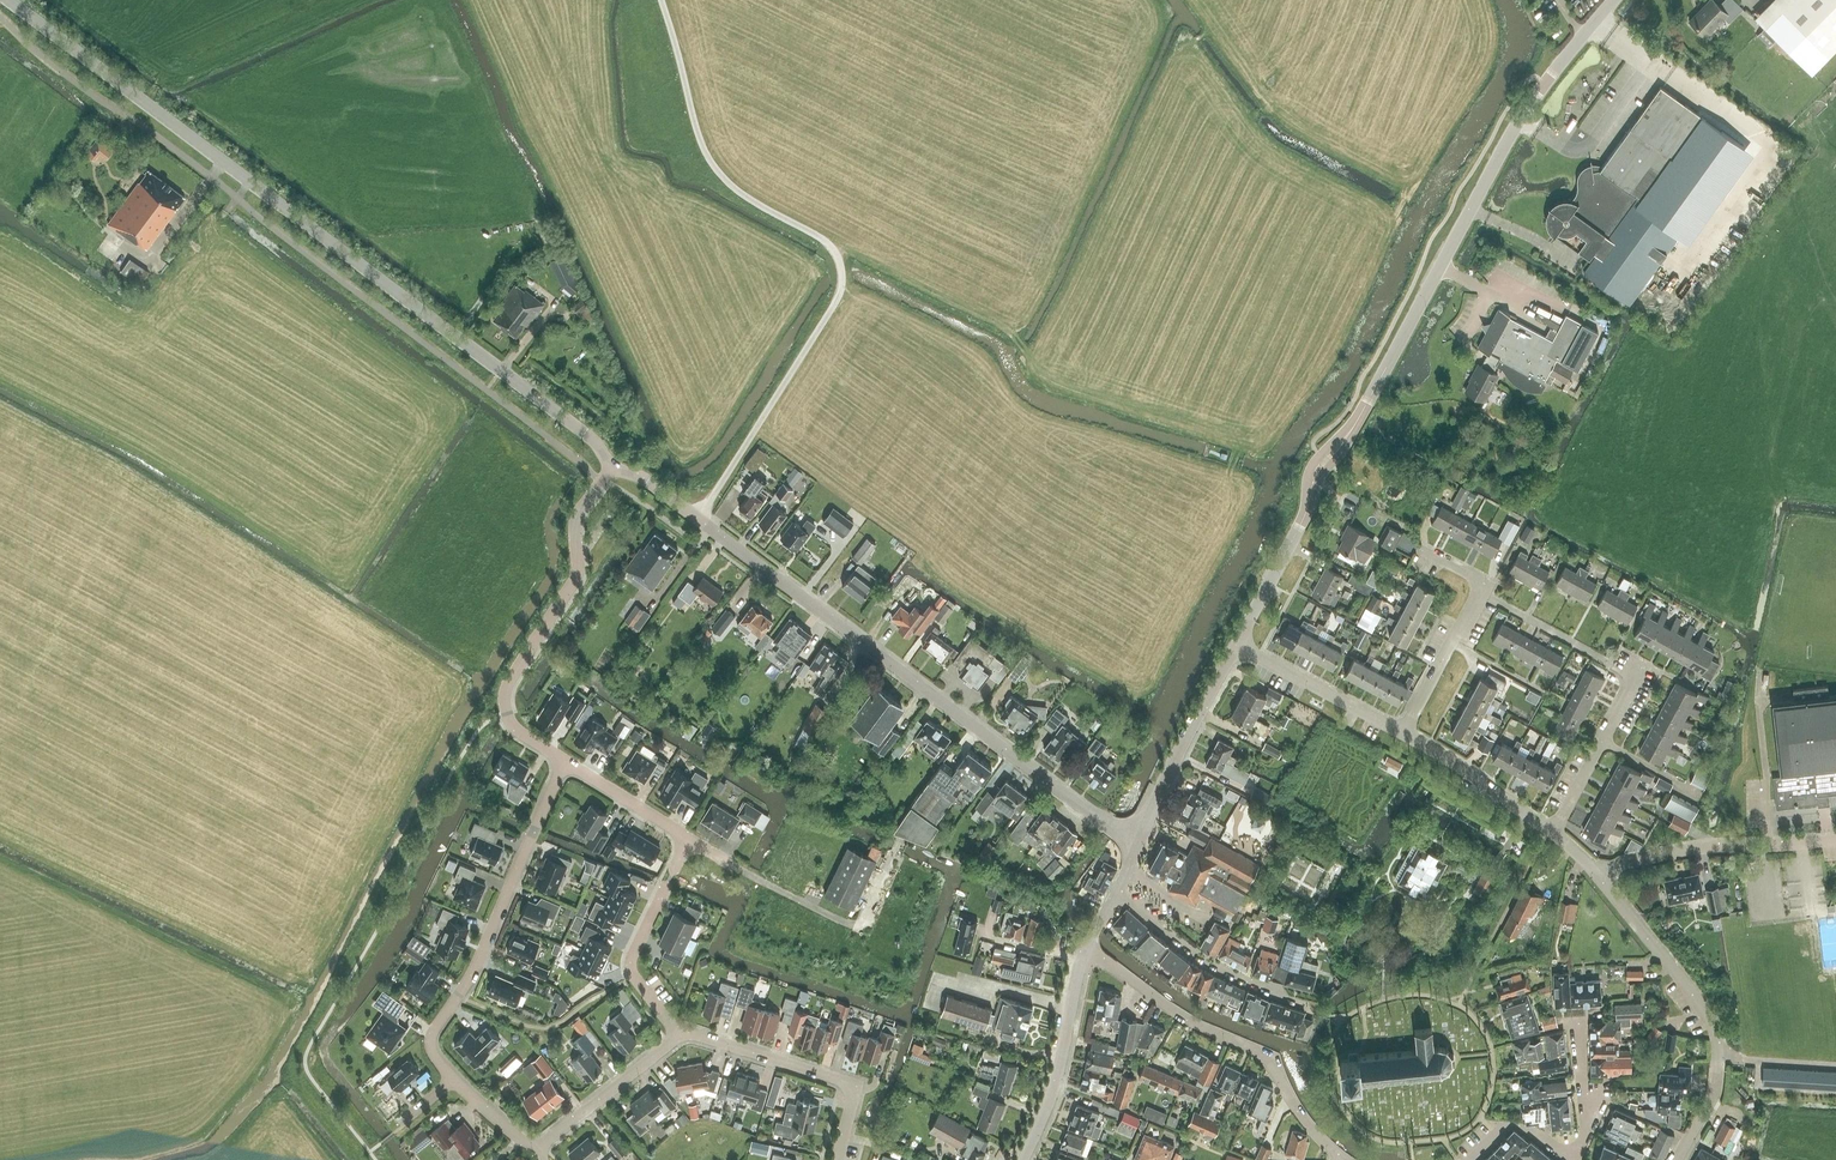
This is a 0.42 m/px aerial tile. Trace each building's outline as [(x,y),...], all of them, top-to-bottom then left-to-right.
[(1713,0),(1710,0),(1690,21),(1705,36),(1724,17),(1729,22),(1743,8),(1734,0),(1724,0),(1719,5),(1713,0)] [(1755,17),(1765,27),(1812,73),(1835,48),(1835,0),(1772,0),(1755,17)] [(1777,39),(1765,27),(1757,35),(1769,46),(1777,39)] [(1549,207),(1549,208),(1552,210),(1551,213),(1550,216),(1549,219),(1549,223),(1550,226),(1552,229),(1554,232),(1556,234),(1554,237),(1554,238),(1557,234),(1590,258),(1594,252),(1597,253),(1584,271),(1630,304),(1743,146),(1660,87),(1601,170),(1593,171),(1591,160),(1591,164),(1589,165),(1586,166),(1583,169),(1581,171),(1579,174),(1578,177),(1577,180),(1578,187),(1577,190),(1576,193),(1575,196),(1572,199),(1570,201),(1567,202),(1561,204),(1557,205),(1555,207),(1553,210),(1549,207)] [(137,242),(146,249),(175,210),(174,209),(176,207),(177,208),(185,197),(148,170),(145,174),(148,176),(141,185),(139,183),(108,224),(136,244),(137,242)] [(565,254),(551,261),(563,286),(565,287),(562,290),(570,296),(572,293),(573,294),(579,285),(580,284),(565,254)] [(149,271),(130,258),(121,271),(141,284),(149,271)] [(528,326),(546,302),(544,300),(542,302),(526,290),(525,291),(516,284),(502,302),(505,304),(494,319),(517,336),(526,324),(528,326)] [(589,305),(583,298),(572,306),(578,314),(589,305)] [(1487,333),(1478,348),(1488,353),(1485,360),(1497,366),(1506,371),(1510,376),(1515,381),(1518,383),(1520,385),(1526,388),(1533,389),(1541,389),(1546,380),(1551,383),(1557,373),(1568,380),(1574,370),(1556,361),(1557,359),(1562,362),(1578,370),(1599,332),(1583,324),(1583,323),(1567,314),(1557,331),(1551,328),(1546,336),(1509,317),(1510,314),(1500,308),(1492,323),(1484,325),(1487,333)] [(1482,366),(1479,365),(1466,391),(1484,400),(1498,375),(1493,372),(1497,366),(1485,360),(1482,366)] [(769,459),(761,454),(757,460),(765,465),(769,459)] [(795,467),(785,481),(792,487),(802,473),(795,467)] [(748,516),(750,515),(752,516),(764,500),(757,495),(767,481),(756,473),(742,490),(749,495),(740,507),(745,511),(744,513),(748,516)] [(1521,474),(1512,476),(1513,484),(1523,483),(1521,474)] [(793,490),(784,483),(777,492),(770,501),(774,504),(760,522),(773,532),(787,514),(779,508),(793,490)] [(1462,485),(1451,504),(1460,509),(1466,497),(1470,490),(1462,485)] [(1470,490),(1466,497),(1474,501),(1477,494),(1470,490)] [(1447,532),(1457,514),(1441,506),(1431,524),(1440,529),(1441,528),(1447,532)] [(823,522),(843,537),(854,523),(844,515),(834,508),(823,522)] [(1472,523),(1457,514),(1447,532),(1454,535),(1453,536),(1462,541),(1472,523)] [(794,521),(781,538),(797,550),(809,533),(815,525),(808,520),(802,528),(794,521)] [(1487,531),(1472,523),(1462,541),(1470,546),(1471,545),(1478,548),(1487,531)] [(1341,550),(1338,555),(1351,562),(1354,557),(1355,557),(1356,556),(1363,560),(1374,539),(1367,536),(1367,535),(1349,525),(1345,534),(1347,535),(1339,549),(1341,550)] [(1520,538),(1529,542),(1536,529),(1527,525),(1520,538)] [(1403,533),(1390,526),(1382,543),(1394,550),(1403,533)] [(1502,539),(1487,531),(1478,548),(1484,552),(1483,553),(1492,558),(1502,539)] [(678,550),(655,533),(644,549),(641,547),(626,569),(635,575),(633,576),(653,590),(672,564),(669,562),(678,550)] [(861,564),(876,544),(867,537),(852,556),(861,564)] [(1551,544),(1546,541),(1539,554),(1544,557),(1551,544)] [(1509,571),(1516,575),(1515,577),(1524,582),(1537,557),(1533,554),(1529,561),(1526,559),(1528,555),(1521,550),(1509,571)] [(1537,557),(1524,582),(1532,586),(1533,584),(1540,588),(1549,572),(1538,566),(1542,559),(1537,557)] [(845,582),(843,585),(862,600),(873,586),(873,585),(878,579),(868,572),(859,565),(854,570),(845,582)] [(1571,594),(1584,569),(1580,566),(1576,573),(1565,567),(1556,583),(1563,587),(1562,589),(1571,594)] [(1326,568),(1313,593),(1334,605),(1340,594),(1335,591),(1343,576),(1326,568)] [(1395,572),(1388,568),(1383,577),(1390,581),(1395,572)] [(1589,571),(1584,569),(1571,594),(1579,598),(1580,596),(1587,600),(1596,584),(1585,578),(1589,571)] [(1368,594),(1374,585),(1352,574),(1348,581),(1354,584),(1353,586),(1368,594)] [(1416,586),(1412,594),(1411,596),(1427,605),(1435,592),(1418,583),(1419,581),(1410,576),(1408,581),(1416,586)] [(713,604),(723,591),(703,577),(696,587),(688,581),(678,595),(673,602),(681,608),(686,600),(691,604),(698,593),(713,604)] [(1617,595),(1607,589),(1598,606),(1604,610),(1603,611),(1612,616),(1619,604),(1626,591),(1631,582),(1624,578),(1618,587),(1621,589),(1617,595)] [(1379,580),(1376,587),(1381,590),(1385,583),(1379,580)] [(1409,599),(1405,607),(1404,610),(1420,619),(1427,605),(1411,596),(1412,594),(1403,589),(1400,594),(1409,599)] [(1628,623),(1637,606),(1627,600),(1630,594),(1626,591),(1619,604),(1612,616),(1620,621),(1622,619),(1628,623)] [(1375,612),(1382,598),(1374,594),(1367,608),(1375,612)] [(941,595),(933,606),(939,610),(947,599),(941,595)] [(957,604),(949,598),(935,617),(943,623),(957,604)] [(1404,610),(1405,607),(1396,603),(1393,608),(1402,612),(1398,620),(1396,623),(1413,632),(1420,619),(1404,610)] [(1635,635),(1648,643),(1660,622),(1657,620),(1649,616),(1655,606),(1650,603),(1644,614),(1646,615),(1635,635)] [(762,608),(757,604),(754,605),(753,604),(741,620),(741,621),(738,625),(748,633),(752,629),(761,636),(763,637),(755,647),(760,650),(771,636),(765,631),(773,621),(762,612),(763,611),(762,611),(762,608)] [(923,613),(915,606),(910,613),(902,607),(892,621),(900,626),(899,628),(910,636),(915,629),(921,633),(939,610),(933,606),(930,604),(923,613)] [(639,630),(651,614),(637,605),(626,621),(639,630)] [(1366,608),(1358,624),(1367,629),(1376,613),(1366,608)] [(722,635),(736,616),(727,609),(720,619),(712,629),(722,635)] [(1673,629),(1671,628),(1667,626),(1663,623),(1668,613),(1663,610),(1657,620),(1660,622),(1648,643),(1662,650),(1673,629)] [(1280,639),(1294,647),(1303,630),(1304,631),(1309,622),(1304,619),(1299,628),(1289,623),(1291,620),(1284,616),(1277,629),(1284,632),(1280,639)] [(1396,623),(1398,620),(1389,616),(1386,621),(1395,625),(1389,636),(1406,645),(1413,632),(1396,623)] [(1662,650),(1675,658),(1687,637),(1684,635),(1676,631),(1682,620),(1677,617),(1671,628),(1673,629),(1662,650)] [(802,627),(790,618),(773,639),(780,645),(777,649),(778,658),(788,665),(812,635),(802,627)] [(1502,645),(1508,649),(1518,632),(1502,623),(1492,642),(1501,647),(1502,645)] [(1687,637),(1675,658),(1689,665),(1700,644),(1698,643),(1690,638),(1695,628),(1690,625),(1684,635),(1687,637)] [(1303,630),(1294,647),(1307,654),(1316,637),(1317,638),(1322,629),(1317,626),(1312,635),(1304,631),(1303,630)] [(932,631),(931,631),(926,638),(927,640),(923,646),(934,654),(934,655),(943,662),(953,648),(937,635),(940,631),(935,627),(932,631)] [(1361,649),(1368,635),(1361,631),(1354,644),(1361,649)] [(1514,654),(1523,658),(1533,640),(1518,632),(1508,649),(1515,653),(1514,654)] [(1700,644),(1689,665),(1702,672),(1701,674),(1711,680),(1719,664),(1710,659),(1714,651),(1703,645),(1709,635),(1703,632),(1698,643),(1700,644)] [(1325,642),(1317,638),(1316,637),(1307,654),(1320,661),(1329,644),(1330,645),(1335,636),(1330,633),(1325,642)] [(963,670),(959,674),(978,689),(985,680),(995,687),(1010,667),(972,637),(953,662),(963,670)] [(1329,644),(1320,661),(1333,668),(1341,652),(1343,652),(1348,643),(1343,640),(1339,649),(1330,645),(1329,644)] [(1532,662),(1539,665),(1548,648),(1533,640),(1523,658),(1531,663),(1532,662)] [(811,665),(810,666),(823,675),(819,681),(813,690),(824,697),(829,689),(830,689),(845,667),(842,665),(834,660),(839,654),(825,644),(811,665)] [(1548,648),(1539,665),(1545,669),(1544,670),(1553,675),(1563,657),(1548,648)] [(1030,659),(1024,654),(1008,675),(1017,682),(1019,678),(1026,679),(1030,659)] [(1345,675),(1359,682),(1368,665),(1370,666),(1374,658),(1370,655),(1365,664),(1354,658),(1345,675)] [(1404,663),(1399,661),(1396,667),(1401,670),(1404,663)] [(1368,665),(1359,682),(1373,689),(1382,673),(1383,673),(1388,665),(1383,662),(1378,671),(1370,666),(1368,665)] [(802,669),(798,674),(804,678),(807,672),(802,669)] [(1395,680),(1396,680),(1401,672),(1396,669),(1391,678),(1383,673),(1382,673),(1373,689),(1386,696),(1395,680)] [(1586,669),(1578,685),(1596,694),(1599,687),(1600,688),(1605,679),(1586,669)] [(1576,676),(1568,672),(1565,678),(1568,679),(1573,682),(1576,676)] [(1481,678),(1474,691),(1490,700),(1489,702),(1498,707),(1504,710),(1507,705),(1500,702),(1492,697),(1497,687),(1502,690),(1507,682),(1489,673),(1485,680),(1481,678)] [(1561,675),(1557,682),(1564,686),(1568,679),(1565,678),(1561,675)] [(1404,685),(1396,680),(1395,680),(1386,696),(1399,703),(1402,697),(1408,700),(1413,690),(1409,688),(1414,679),(1409,676),(1404,685)] [(1728,679),(1724,689),(1731,691),(1735,682),(1728,679)] [(1690,708),(1691,705),(1696,697),(1706,703),(1709,698),(1698,692),(1697,694),(1676,683),(1669,697),(1690,708)] [(1578,685),(1570,700),(1589,710),(1593,701),(1592,701),(1596,694),(1578,685)] [(1240,700),(1259,710),(1263,702),(1270,706),(1273,700),(1277,703),(1282,694),(1269,687),(1264,695),(1248,686),(1240,700)] [(1773,777),(1776,809),(1798,806),(1798,805),(1829,802),(1828,794),(1835,793),(1835,695),(1829,696),(1828,686),(1793,690),(1794,700),(1772,702),(1780,776),(1773,777)] [(892,700),(887,695),(886,696),(876,688),(853,719),(879,738),(874,745),(884,753),(899,733),(889,725),(902,707),(892,700)] [(1474,691),(1467,705),(1483,713),(1482,715),(1490,720),(1499,724),(1502,720),(1493,715),(1484,710),(1489,702),(1490,700),(1474,691)] [(554,694),(539,718),(556,728),(566,712),(576,719),(585,703),(575,697),(570,704),(554,694)] [(1046,708),(1025,705),(1014,696),(1010,697),(1006,702),(1006,706),(1007,706),(1001,714),(1000,715),(1010,722),(1009,723),(1014,727),(1015,726),(1025,733),(1025,732),(1037,716),(1045,717),(1046,708)] [(1702,711),(1691,705),(1690,708),(1669,697),(1662,710),(1683,722),(1684,719),(1688,711),(1699,716),(1702,711)] [(1255,718),(1259,710),(1240,700),(1232,714),(1236,717),(1235,720),(1245,725),(1247,722),(1251,725),(1252,724),(1257,727),(1255,731),(1263,735),(1268,726),(1255,718)] [(1570,700),(1562,715),(1579,724),(1583,718),(1584,718),(1589,710),(1570,700)] [(831,710),(821,705),(817,703),(796,742),(808,748),(821,724),(827,714),(828,715),(831,710)] [(1477,724),(1482,715),(1483,713),(1467,705),(1459,718),(1476,727),(1475,729),(1483,733),(1489,736),(1492,732),(1477,724)] [(1055,734),(1044,748),(1059,760),(1071,743),(1082,752),(1088,743),(1077,735),(1063,724),(1069,717),(1057,708),(1043,726),(1055,734)] [(1695,725),(1684,719),(1683,722),(1662,710),(1654,724),(1675,735),(1677,732),(1681,724),(1692,730),(1695,725)] [(1287,728),(1293,718),(1286,714),(1281,724),(1287,728)] [(1579,724),(1562,715),(1554,731),(1572,740),(1577,732),(1576,731),(1579,724)] [(591,716),(576,741),(592,751),(596,745),(608,752),(617,738),(605,731),(607,727),(591,716)] [(1470,737),(1475,729),(1476,727),(1459,718),(1452,732),(1468,740),(1467,742),(1476,747),(1479,742),(1470,737)] [(620,720),(613,731),(624,738),(631,727),(620,720)] [(943,764),(945,762),(944,761),(950,753),(943,748),(951,738),(941,731),(942,731),(937,727),(936,727),(927,721),(924,725),(917,720),(892,752),(900,758),(914,738),(924,745),(921,749),(934,759),(935,758),(942,763),(943,764)] [(709,722),(702,733),(710,739),(717,728),(709,722)] [(1687,738),(1677,732),(1675,735),(1654,724),(1647,737),(1668,748),(1670,746),(1674,738),(1685,743),(1687,738)] [(635,729),(630,738),(638,743),(644,734),(635,729)] [(1494,740),(1484,734),(1477,747),(1487,753),(1494,740)] [(1680,752),(1670,746),(1668,748),(1647,737),(1640,751),(1661,762),(1667,751),(1677,757),(1680,752)] [(1086,766),(1081,773),(1091,780),(1090,781),(1095,784),(1095,783),(1104,791),(1116,775),(1110,770),(1114,763),(1111,761),(1108,765),(1098,757),(1106,745),(1096,738),(1079,761),(1086,766)] [(1213,749),(1211,753),(1226,761),(1233,764),(1236,757),(1230,754),(1234,747),(1219,739),(1214,749),(1213,749)] [(1493,759),(1507,767),(1520,741),(1517,740),(1512,749),(1502,743),(1493,759)] [(1276,756),(1279,749),(1266,741),(1262,749),(1276,756)] [(1507,767),(1520,774),(1533,749),(1530,747),(1526,756),(1517,751),(1522,743),(1520,741),(1507,767)] [(1520,774),(1533,781),(1546,756),(1544,754),(1539,763),(1531,758),(1535,750),(1533,749),(1520,774)] [(652,759),(638,750),(630,762),(628,761),(622,770),(632,776),(633,775),(645,783),(653,771),(660,776),(668,762),(656,754),(652,759)] [(969,751),(955,769),(948,779),(961,788),(964,790),(963,792),(962,793),(963,794),(970,799),(971,799),(972,799),(975,794),(975,793),(975,792),(992,769),(969,751)] [(1206,764),(1221,772),(1221,771),(1228,775),(1244,784),(1250,773),(1237,766),(1233,764),(1226,761),(1211,753),(1211,754),(1206,764)] [(519,763),(504,754),(493,770),(511,781),(510,783),(508,796),(519,803),(528,789),(519,783),(529,767),(520,761),(519,763)] [(1388,756),(1384,762),(1399,770),(1403,764),(1388,756)] [(1546,756),(1533,781),(1547,788),(1555,772),(1557,773),(1562,764),(1557,761),(1552,770),(1544,766),(1549,757),(1546,756)] [(741,773),(749,761),(743,757),(734,769),(741,773)] [(948,779),(955,769),(945,762),(943,764),(942,763),(918,797),(894,831),(927,843),(939,826),(936,823),(961,788),(948,779)] [(1620,762),(1613,776),(1634,787),(1635,785),(1640,776),(1650,782),(1653,777),(1642,771),(1641,773),(1620,762)] [(1690,782),(1697,785),(1704,771),(1697,768),(1690,782)] [(666,786),(661,795),(677,805),(681,798),(687,801),(687,800),(695,804),(704,790),(702,789),(708,779),(696,772),(691,780),(676,770),(671,779),(670,778),(665,785),(666,786)] [(1704,771),(1697,785),(1704,789),(1711,775),(1704,771)] [(1634,787),(1613,776),(1605,790),(1627,801),(1628,798),(1632,790),(1643,796),(1646,790),(1635,785),(1634,787)] [(1655,784),(1669,791),(1673,785),(1659,777),(1655,784)] [(1023,812),(1032,800),(1026,795),(1026,794),(1007,780),(995,796),(988,791),(976,807),(987,815),(995,804),(1010,815),(1016,807),(1023,812)] [(1185,805),(1207,816),(1209,817),(1215,805),(1219,807),(1223,799),(1201,787),(1197,795),(1192,792),(1185,805)] [(1269,797),(1255,789),(1251,796),(1264,804),(1269,797)] [(1639,804),(1628,798),(1627,801),(1605,790),(1598,803),(1619,814),(1621,812),(1625,803),(1636,809),(1639,804)] [(1665,808),(1671,811),(1679,797),(1672,794),(1665,808)] [(1678,815),(1685,801),(1679,797),(1671,811),(1678,815)] [(1692,804),(1685,801),(1678,815),(1685,818),(1692,804)] [(740,819),(713,802),(702,820),(728,837),(740,819)] [(738,814),(755,824),(762,812),(746,802),(738,814)] [(1612,828),(1614,825),(1618,817),(1629,823),(1631,817),(1621,812),(1619,814),(1598,803),(1591,816),(1612,828)] [(1699,808),(1692,804),(1685,818),(1691,822),(1699,808)] [(505,805),(503,811),(510,814),(512,808),(505,805)] [(607,814),(592,805),(587,813),(585,812),(580,821),(581,822),(579,826),(593,835),(588,843),(599,850),(608,835),(598,829),(607,814)] [(1207,816),(1185,805),(1178,818),(1193,825),(1187,835),(1204,844),(1209,833),(1200,829),(1207,816)] [(1054,815),(1044,808),(1036,818),(1027,811),(1015,827),(1008,836),(1018,843),(1025,834),(1029,829),(1038,836),(1032,843),(1045,854),(1038,863),(1055,877),(1065,864),(1058,859),(1062,854),(1061,853),(1077,833),(1068,826),(1058,819),(1058,818),(1054,815)] [(1658,818),(1649,813),(1642,826),(1651,830),(1658,818)] [(1258,814),(1253,823),(1262,828),(1267,819),(1258,814)] [(1624,831),(1614,825),(1612,828),(1591,816),(1584,830),(1590,834),(1586,840),(1605,850),(1610,843),(1605,840),(1611,830),(1621,836),(1624,831)] [(1691,823),(1678,816),(1672,826),(1685,833),(1691,823)] [(480,859),(481,857),(496,864),(498,860),(500,860),(503,852),(502,851),(504,847),(489,840),(493,830),(476,823),(471,833),(478,836),(471,853),(473,854),(472,856),(480,859)] [(631,829),(625,834),(620,831),(612,843),(631,854),(633,851),(651,863),(660,847),(640,835),(631,829)] [(1178,849),(1164,841),(1149,868),(1164,876),(1174,881),(1168,891),(1195,906),(1200,896),(1218,906),(1214,913),(1224,918),(1227,911),(1232,914),(1246,890),(1246,891),(1252,880),(1261,865),(1211,838),(1204,850),(1193,844),(1188,855),(1178,849)] [(989,859),(997,847),(989,841),(980,852),(989,859)] [(608,844),(603,852),(610,855),(614,848),(608,844)] [(872,845),(867,855),(849,846),(825,894),(853,908),(877,860),(880,853),(885,856),(887,851),(872,845)] [(1438,855),(1428,850),(1428,851),(1419,845),(1399,881),(1408,886),(1408,887),(1417,892),(1427,897),(1447,862),(1437,856),(1438,855)] [(541,874),(537,884),(556,892),(559,883),(563,885),(566,876),(563,874),(566,866),(570,868),(572,861),(557,855),(554,861),(548,858),(543,868),(542,867),(539,874),(541,874)] [(1479,870),(1460,859),(1455,869),(1460,872),(1460,874),(1466,877),(1467,876),(1474,879),(1479,870)] [(1097,887),(1105,891),(1118,868),(1105,861),(1095,878),(1090,876),(1084,887),(1094,892),(1097,887)] [(598,862),(592,874),(600,877),(605,866),(598,862)] [(470,905),(469,906),(477,909),(481,900),(480,899),(486,885),(472,880),(476,871),(461,864),(454,879),(461,882),(454,898),(470,905)] [(585,870),(580,881),(587,883),(592,873),(585,870)] [(611,870),(604,886),(612,890),(609,898),(631,908),(637,895),(626,890),(631,880),(611,870)] [(1482,899),(1493,878),(1483,873),(1472,893),(1482,899)] [(1699,874),(1664,881),(1669,903),(1703,896),(1699,874)] [(1540,903),(1543,897),(1524,887),(1503,929),(1517,937),(1528,915),(1532,917),(1539,902),(1540,903)] [(1718,888),(1706,890),(1711,911),(1723,909),(1722,907),(1726,906),(1724,898),(1730,897),(1728,887),(1718,889),(1718,888)] [(541,906),(529,901),(522,918),(542,927),(546,918),(549,916),(555,919),(561,905),(542,897),(545,899),(541,906)] [(597,900),(589,916),(610,926),(615,917),(625,921),(631,908),(609,898),(606,904),(597,900)] [(992,909),(999,911),(1002,900),(995,898),(992,909)] [(1311,900),(1308,906),(1313,909),(1316,903),(1311,900)] [(1562,902),(1559,918),(1567,920),(1571,903),(1562,902)] [(675,912),(668,926),(689,937),(702,911),(688,904),(682,915),(675,912)] [(577,910),(566,906),(564,913),(569,915),(574,917),(577,910)] [(446,929),(437,948),(456,957),(461,946),(462,947),(466,938),(465,937),(469,928),(456,922),(459,915),(444,908),(437,925),(446,929)] [(579,908),(577,913),(583,917),(586,912),(579,908)] [(1264,921),(1268,911),(1261,908),(1257,919),(1264,921)] [(1134,944),(1149,928),(1127,909),(1113,925),(1134,944)] [(1026,921),(1016,919),(1018,914),(1006,910),(1001,928),(1006,930),(1005,934),(1012,937),(1012,939),(1017,940),(1018,938),(1020,939),(1026,921)] [(577,914),(575,919),(583,923),(586,918),(577,914)] [(1267,915),(1263,928),(1275,932),(1279,920),(1267,915)] [(978,921),(964,917),(954,952),(966,955),(967,951),(970,952),(978,921)] [(1036,944),(1043,921),(1031,917),(1025,940),(1036,944)] [(1215,921),(1208,933),(1223,942),(1230,929),(1215,921)] [(587,925),(580,939),(588,942),(584,949),(606,960),(612,947),(597,939),(601,932),(587,925)] [(668,926),(661,941),(668,945),(662,957),(679,965),(686,952),(691,955),(698,941),(689,937),(668,926)] [(1169,945),(1149,928),(1132,947),(1153,965),(1156,961),(1169,945)] [(1108,931),(1105,934),(1111,939),(1114,936),(1108,931)] [(1223,942),(1208,933),(1202,945),(1216,954),(1223,942)] [(515,935),(508,951),(522,957),(521,959),(532,964),(540,944),(529,939),(528,941),(515,935)] [(1303,960),(1308,943),(1284,935),(1273,978),(1285,981),(1284,981),(1312,989),(1316,973),(1318,965),(1303,960)] [(1226,943),(1219,956),(1247,970),(1251,956),(1237,949),(1240,943),(1230,937),(1226,943)] [(421,939),(414,948),(425,956),(431,947),(421,939)] [(1156,961),(1173,975),(1178,978),(1190,961),(1169,945),(1156,961)] [(1016,952),(995,947),(992,960),(999,962),(1005,963),(1042,972),(1045,956),(1021,950),(1019,957),(1015,956),(1016,952)] [(571,959),(567,967),(586,976),(590,968),(600,973),(606,960),(584,949),(581,956),(573,953),(571,959)] [(1258,955),(1253,972),(1272,978),(1277,960),(1275,959),(1277,953),(1261,949),(1259,955),(1258,955)] [(414,950),(410,956),(420,963),(424,957),(414,950)] [(977,956),(974,964),(983,967),(986,959),(977,956)] [(706,958),(699,961),(702,966),(708,963),(706,958)] [(1178,978),(1176,980),(1205,995),(1213,975),(1200,968),(1190,961),(1178,978)] [(406,986),(427,1001),(438,985),(432,981),(439,971),(427,962),(420,972),(417,971),(406,986)] [(1024,981),(1039,984),(1042,972),(1005,963),(1002,974),(1024,979),(1024,981)] [(1518,970),(1515,963),(1497,968),(1499,976),(1518,970)] [(549,970),(536,964),(532,973),(545,978),(549,970)] [(1644,979),(1644,970),(1627,971),(1627,979),(1644,979)] [(1569,982),(1569,972),(1554,973),(1554,983),(1556,1007),(1571,1006),(1569,982)] [(519,974),(515,983),(497,975),(489,994),(515,1005),(523,987),(531,991),(536,981),(519,974)] [(1522,979),(1521,974),(1501,980),(1502,985),(1495,986),(1499,999),(1530,989),(1527,977),(1522,979)] [(1178,978),(1173,975),(1167,982),(1172,986),(1176,980),(1178,978)] [(1217,999),(1225,980),(1214,975),(1206,994),(1217,999)] [(1600,980),(1576,982),(1575,976),(1570,976),(1570,982),(1572,1006),(1601,1004),(1600,980)] [(1227,1004),(1235,985),(1225,980),(1217,999),(1227,1004)] [(739,988),(722,982),(719,994),(711,991),(704,1014),(719,1018),(725,1001),(734,1004),(739,988)] [(1551,994),(1551,990),(1551,984),(1538,989),(1541,997),(1551,994)] [(1246,990),(1235,985),(1227,1004),(1238,1008),(1246,990)] [(748,1008),(749,1004),(750,1005),(752,999),(755,990),(742,986),(736,1004),(748,1008)] [(623,988),(615,994),(624,1005),(632,999),(623,988)] [(801,989),(798,1001),(806,1003),(810,992),(801,989)] [(1117,1047),(1131,1050),(1133,1039),(1138,1040),(1144,1022),(1123,1018),(1118,1017),(1122,996),(1118,995),(1118,993),(1101,989),(1095,1016),(1111,1019),(1110,1023),(1121,1025),(1117,1047)] [(556,991),(553,999),(559,1002),(554,1012),(560,1015),(566,1010),(568,1004),(560,993),(556,991)] [(1262,1020),(1269,1000),(1248,991),(1241,1012),(1262,1020)] [(396,1016),(403,1007),(384,993),(376,1003),(386,1010),(368,1035),(391,1051),(388,1054),(389,1054),(402,1043),(401,1043),(400,1044),(398,1042),(409,1026),(408,1026),(406,1029),(397,1023),(396,1016)] [(1512,1037),(1539,1031),(1527,994),(1501,1002),(1501,1003),(1500,1003),(1505,1020),(1506,1020),(1512,1037)] [(991,1013),(992,1009),(948,995),(942,1014),(986,1028),(988,1022),(991,1013)] [(797,1001),(786,997),(782,1010),(786,1011),(782,1021),(790,1023),(797,1001)] [(1033,1006),(1032,1006),(1001,997),(995,1014),(993,1023),(992,1025),(1003,1028),(1002,1034),(1003,1036),(1011,1039),(1014,1038),(1016,1032),(1023,1034),(1024,1035),(1033,1006)] [(749,1004),(748,1008),(742,1026),(758,1031),(765,1009),(767,1003),(752,999),(750,1005),(749,1004)] [(1307,1039),(1314,1020),(1303,1017),(1305,1012),(1271,1001),(1265,1019),(1299,1030),(1297,1035),(1307,1039)] [(1591,1042),(1618,1042),(1621,1042),(1621,1026),(1631,1025),(1631,1024),(1642,1023),(1641,1015),(1643,1015),(1641,1002),(1615,1004),(1616,1016),(1616,1021),(1591,1021),(1591,1037),(1590,1038),(1590,1041),(1591,1042)] [(841,1010),(839,1015),(840,1015),(840,1016),(847,1018),(850,1006),(843,1004),(841,1010)] [(780,1014),(765,1009),(758,1031),(773,1036),(780,1014)] [(796,1010),(789,1031),(797,1033),(794,1042),(810,1047),(819,1018),(796,1010)] [(632,1024),(622,1011),(610,1020),(617,1028),(608,1035),(623,1053),(637,1042),(626,1029),(632,1024)] [(1555,1015),(1542,1018),(1544,1029),(1558,1026),(1556,1019),(1555,1015)] [(579,1017),(572,1023),(575,1027),(582,1021),(579,1017)] [(827,1050),(830,1040),(837,1042),(843,1022),(830,1018),(828,1022),(820,1019),(812,1045),(827,1050)] [(849,1043),(846,1053),(861,1058),(868,1038),(860,1035),(863,1025),(848,1020),(842,1040),(849,1043)] [(1153,1053),(1165,1030),(1151,1022),(1146,1020),(1141,1030),(1145,1032),(1138,1045),(1153,1053)] [(904,1026),(897,1024),(895,1030),(901,1032),(904,1026)] [(1662,1031),(1654,1025),(1645,1039),(1653,1044),(1662,1031)] [(455,1045),(475,1066),(490,1052),(488,1050),(500,1039),(488,1027),(476,1038),(470,1031),(455,1045)] [(1432,1028),(1414,1030),(1416,1050),(1360,1055),(1360,1052),(1357,1053),(1349,1054),(1349,1059),(1340,1060),(1342,1079),(1359,1078),(1360,1084),(1362,1083),(1362,1081),(1373,1080),(1373,1084),(1376,1084),(1376,1080),(1383,1079),(1384,1083),(1386,1083),(1386,1078),(1394,1078),(1394,1082),(1397,1082),(1396,1078),(1406,1076),(1406,1081),(1409,1081),(1409,1076),(1417,1075),(1418,1080),(1420,1080),(1420,1075),(1428,1074),(1429,1079),(1432,1079),(1431,1074),(1440,1073),(1441,1078),(1444,1077),(1443,1072),(1447,1070),(1449,1073),(1451,1071),(1449,1069),(1452,1063),(1454,1064),(1454,1062),(1452,1062),(1452,1055),(1454,1055),(1453,1053),(1452,1054),(1447,1049),(1448,1047),(1447,1047),(1446,1048),(1439,1047),(1439,1045),(1438,1045),(1438,1047),(1434,1047),(1432,1028)] [(879,1039),(870,1036),(863,1057),(878,1061),(883,1046),(890,1048),(895,1034),(882,1030),(879,1039)] [(1564,1030),(1545,1035),(1547,1058),(1566,1055),(1564,1030)] [(1677,1033),(1667,1031),(1664,1049),(1674,1050),(1677,1033)] [(581,1053),(572,1060),(588,1080),(602,1069),(588,1052),(595,1046),(584,1033),(573,1042),(581,1053)] [(1530,1042),(1529,1038),(1514,1042),(1518,1061),(1534,1058),(1544,1055),(1540,1040),(1530,1042)] [(1091,1050),(1090,1049),(1086,1066),(1111,1072),(1114,1055),(1107,1053),(1109,1045),(1093,1041),(1091,1050)] [(925,1045),(916,1042),(911,1056),(930,1064),(932,1057),(922,1053),(925,1045)] [(1591,1057),(1630,1056),(1630,1051),(1618,1051),(1618,1042),(1591,1042),(1591,1057)] [(1199,1077),(1198,1079),(1210,1083),(1219,1062),(1209,1056),(1186,1044),(1175,1064),(1199,1077)] [(556,1054),(555,1047),(547,1049),(548,1056),(556,1054)] [(998,1061),(1000,1054),(984,1049),(982,1056),(998,1061)] [(515,1054),(500,1069),(507,1077),(523,1062),(515,1054)] [(542,1054),(523,1068),(530,1077),(538,1071),(543,1078),(554,1070),(542,1054)] [(1532,1061),(1524,1063),(1526,1069),(1533,1068),(1540,1067),(1541,1072),(1567,1068),(1566,1055),(1547,1058),(1532,1061)] [(1631,1056),(1630,1056),(1591,1057),(1591,1075),(1617,1075),(1620,1071),(1631,1071),(1631,1056)] [(401,1091),(410,1084),(408,1082),(419,1072),(408,1059),(388,1076),(399,1090),(399,1089),(401,1091)] [(1015,1075),(1017,1066),(1001,1062),(1000,1067),(984,1063),(982,1070),(998,1074),(994,1088),(1009,1092),(1013,1075),(1015,1075)] [(690,1065),(695,1088),(706,1086),(705,1088),(714,1091),(720,1072),(713,1070),(712,1073),(707,1071),(704,1071),(702,1063),(690,1065)] [(1139,1077),(1152,1083),(1165,1088),(1171,1075),(1145,1064),(1139,1077)] [(683,1090),(695,1088),(690,1065),(678,1067),(680,1076),(677,1076),(677,1077),(672,1080),(670,1078),(664,1082),(677,1098),(685,1092),(683,1090)] [(1240,1071),(1226,1065),(1217,1087),(1227,1092),(1225,1098),(1231,1100),(1235,1091),(1247,1096),(1248,1093),(1251,1094),(1252,1091),(1253,1091),(1258,1079),(1242,1072),(1242,1073),(1240,1072),(1240,1071)] [(1660,1073),(1659,1092),(1670,1093),(1675,1093),(1690,1094),(1691,1073),(1691,1069),(1679,1068),(1678,1074),(1660,1073)] [(1831,1072),(1764,1068),(1763,1084),(1830,1089),(1835,1089),(1835,1072),(1831,1072)] [(1100,1072),(1085,1069),(1081,1088),(1095,1092),(1104,1094),(1103,1097),(1112,1099),(1116,1084),(1098,1080),(1100,1072)] [(718,1097),(726,1099),(728,1094),(741,1098),(749,1075),(737,1072),(734,1080),(724,1077),(718,1097)] [(1126,1107),(1135,1079),(1123,1074),(1114,1102),(1126,1107)] [(760,1079),(749,1075),(741,1098),(753,1102),(751,1107),(762,1111),(768,1091),(760,1089),(757,1088),(760,1079)] [(1184,1080),(1171,1075),(1165,1088),(1178,1094),(1184,1080)] [(1210,1083),(1198,1079),(1195,1085),(1184,1080),(1178,1094),(1197,1102),(1202,1088),(1207,1091),(1210,1083)] [(1522,1083),(1524,1102),(1543,1099),(1542,1096),(1567,1093),(1566,1080),(1541,1084),(1541,1080),(1534,1081),(1531,1079),(1527,1079),(1524,1083),(1522,1083)] [(563,1097),(551,1080),(525,1101),(538,1117),(563,1097)] [(978,1081),(976,1085),(988,1090),(990,1086),(978,1081)] [(1268,1101),(1273,1088),(1261,1083),(1249,1112),(1262,1118),(1257,1129),(1259,1130),(1258,1133),(1260,1134),(1267,1120),(1266,1119),(1274,1103),(1268,1101)] [(775,1085),(773,1085),(767,1103),(774,1105),(778,1092),(773,1090),(775,1085)] [(986,1097),(989,1090),(988,1090),(976,1085),(975,1085),(973,1092),(982,1096),(978,1103),(979,1106),(985,1108),(978,1124),(995,1131),(1005,1105),(989,1098),(986,1097)] [(644,1093),(640,1097),(655,1116),(664,1109),(667,1113),(676,1106),(662,1088),(653,1095),(649,1090),(644,1093)] [(1213,1118),(1224,1093),(1211,1088),(1200,1112),(1213,1118)] [(786,1111),(817,1118),(820,1105),(809,1102),(808,1093),(797,1091),(797,1092),(783,1089),(781,1098),(789,1100),(786,1111)] [(1667,1111),(1668,1111),(1670,1093),(1659,1092),(1658,1094),(1652,1094),(1649,1097),(1649,1102),(1651,1105),(1653,1105),(1653,1109),(1645,1109),(1645,1115),(1657,1120),(1666,1121),(1667,1111)] [(1670,1093),(1668,1111),(1669,1111),(1668,1125),(1680,1126),(1682,1111),(1679,1111),(1680,1096),(1674,1096),(1675,1093),(1670,1093)] [(394,1094),(380,1106),(389,1117),(404,1105),(394,1094)] [(1549,1104),(1551,1121),(1552,1128),(1571,1126),(1567,1096),(1554,1097),(1554,1104),(1549,1104)] [(655,1116),(640,1097),(630,1104),(636,1112),(634,1113),(633,1113),(627,1118),(640,1135),(649,1128),(645,1123),(655,1116)] [(1543,1099),(1524,1102),(1526,1124),(1551,1121),(1549,1104),(1554,1104),(1554,1097),(1549,1098),(1549,1097),(1543,1099)] [(913,1104),(911,1098),(896,1102),(897,1107),(913,1104)] [(1091,1136),(1100,1113),(1077,1105),(1069,1127),(1091,1136)] [(1154,1111),(1147,1108),(1144,1115),(1151,1118),(1154,1111)] [(698,1109),(690,1111),(691,1118),(699,1117),(698,1109)] [(1615,1109),(1609,1121),(1631,1131),(1638,1135),(1640,1130),(1636,1128),(1633,1127),(1636,1118),(1615,1109)] [(1160,1110),(1156,1120),(1163,1123),(1167,1114),(1160,1110)] [(814,1131),(817,1118),(786,1111),(783,1123),(777,1121),(774,1133),(795,1138),(798,1127),(814,1131)] [(1125,1111),(1120,1123),(1129,1126),(1126,1133),(1133,1136),(1135,1129),(1140,1118),(1125,1111)] [(1214,1135),(1220,1122),(1195,1111),(1189,1124),(1214,1135)] [(989,1141),(978,1135),(969,1130),(970,1129),(940,1112),(930,1130),(959,1147),(956,1152),(965,1156),(963,1159),(982,1159),(985,1153),(982,1151),(987,1141),(988,1142),(989,1141)] [(688,1120),(683,1113),(674,1120),(680,1127),(688,1120)] [(1179,1118),(1171,1115),(1168,1124),(1176,1127),(1179,1118)] [(1143,1118),(1139,1128),(1144,1130),(1148,1120),(1143,1118)] [(456,1128),(449,1119),(432,1133),(444,1147),(453,1140),(457,1145),(456,1148),(465,1158),(472,1152),(470,1151),(480,1143),(471,1132),(472,1131),(464,1122),(456,1128)] [(736,1120),(734,1125),(742,1128),(743,1123),(736,1120)] [(1631,1131),(1609,1121),(1604,1134),(1625,1144),(1628,1135),(1636,1139),(1638,1135),(1631,1131)] [(1724,1122),(1716,1139),(1726,1144),(1734,1128),(1724,1122)] [(432,1139),(424,1128),(408,1140),(417,1151),(432,1139)] [(1655,1142),(1669,1149),(1675,1136),(1661,1129),(1655,1142)] [(1291,1159),(1303,1159),(1309,1141),(1306,1140),(1307,1134),(1293,1130),(1285,1156),(1292,1158),(1291,1159)] [(1531,1140),(1529,1142),(1514,1130),(1506,1138),(1506,1137),(1502,1142),(1503,1142),(1495,1151),(1503,1159),(1507,1156),(1507,1157),(1509,1159),(1515,1152),(1518,1154),(1520,1152),(1530,1159),(1554,1159),(1531,1140)] [(1087,1139),(1067,1132),(1061,1146),(1081,1153),(1087,1139)] [(1154,1152),(1160,1139),(1145,1133),(1140,1146),(1154,1152)] [(600,1152),(588,1137),(569,1153),(576,1159),(588,1159),(590,1159),(600,1152)] [(626,1150),(616,1137),(608,1143),(619,1156),(626,1150)] [(661,1142),(657,1137),(652,1141),(655,1146),(661,1142)] [(1175,1145),(1160,1139),(1154,1152),(1169,1158),(1175,1145)] [(752,1140),(750,1150),(768,1154),(770,1144),(752,1140)] [(1669,1149),(1655,1142),(1649,1155),(1659,1159),(1663,1159),(1669,1149)] [(1272,1148),(1262,1144),(1256,1159),(1259,1159),(1267,1159),(1272,1148)] [(1604,1145),(1598,1159),(1634,1159),(1635,1158),(1638,1159),(1641,1159),(1644,1152),(1628,1145),(1624,1154),(1604,1145)] [(1140,1146),(1134,1159),(1136,1159),(1151,1159),(1154,1152),(1140,1146)] [(1720,1159),(1720,1158),(1701,1148),(1695,1159),(1722,1159),(1720,1159)] [(1060,1150),(1056,1159),(1083,1159),(1060,1150)] [(1495,1151),(1485,1159),(1504,1159),(1495,1151)] [(1176,1152),(1173,1159),(1181,1159),(1183,1155),(1176,1152)]
